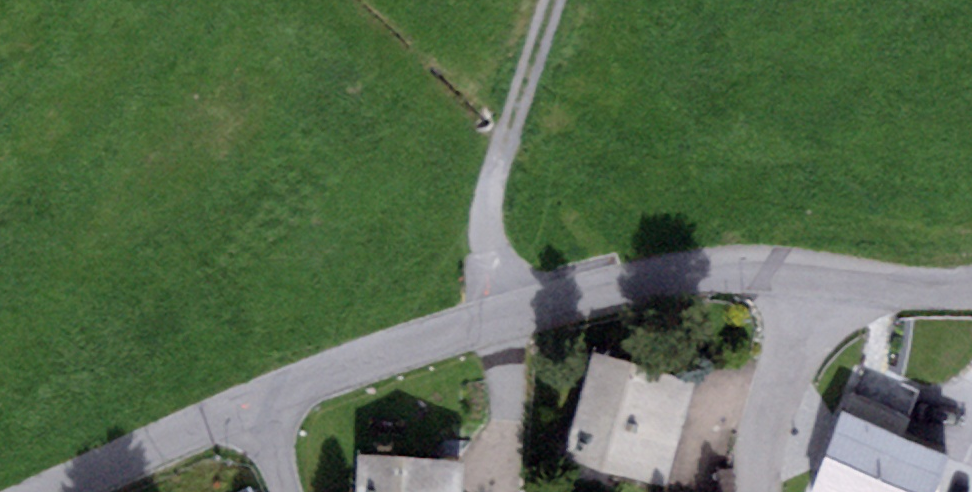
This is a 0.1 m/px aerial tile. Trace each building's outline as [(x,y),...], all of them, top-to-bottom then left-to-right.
[(693,384),(594,355),(564,457),(664,485),(693,384)] [(839,411),(809,491),(933,491),(949,452),(839,411)] [(357,457),(356,491),(462,491),(463,462),(357,457)]
